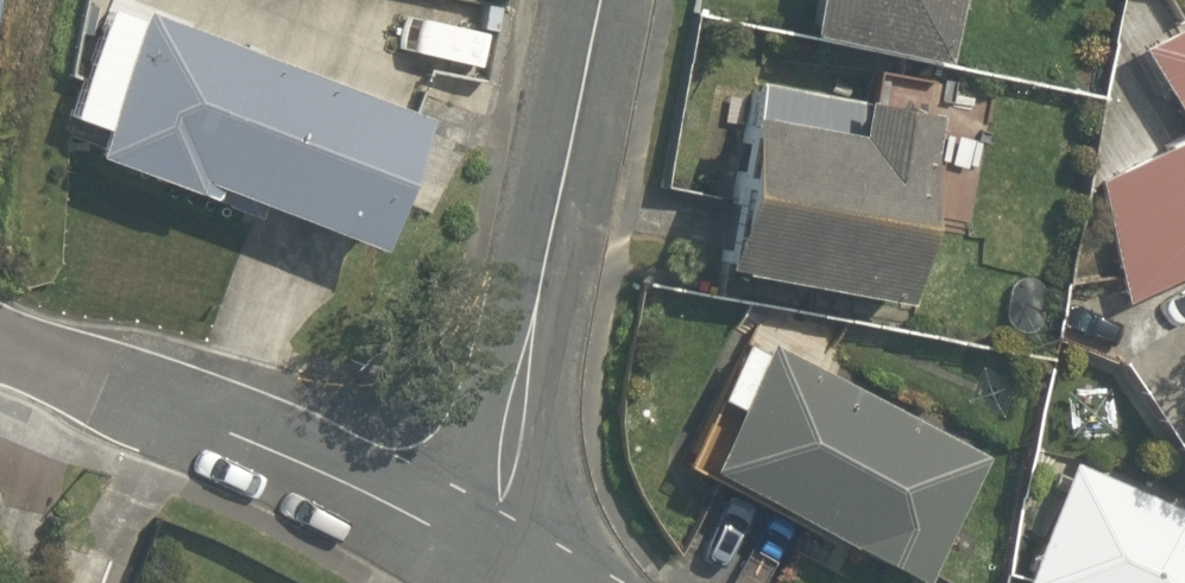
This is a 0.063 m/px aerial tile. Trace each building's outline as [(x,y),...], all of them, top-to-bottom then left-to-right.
[(789,30),(936,62),(949,0),(795,0),(789,30)] [(1122,44),(1172,130),(1090,179),(1116,303),(1184,263),(1184,8),(1122,44)] [(419,129),(123,23),(73,159),(369,266),(419,129)] [(696,265),(894,302),(931,114),(747,79),(740,112),(727,110),(696,265)] [(723,406),(687,464),(908,582),(979,456),(760,340),(754,352),(736,342),(704,395),(723,406)] [(1177,510),(1062,461),(1025,539),(1034,544),(1031,552),(1021,548),(1005,582),(1184,582),(1184,520),(1177,510)] [(110,570),(50,545),(38,574),(57,581),(56,582),(105,582),(110,570)]
